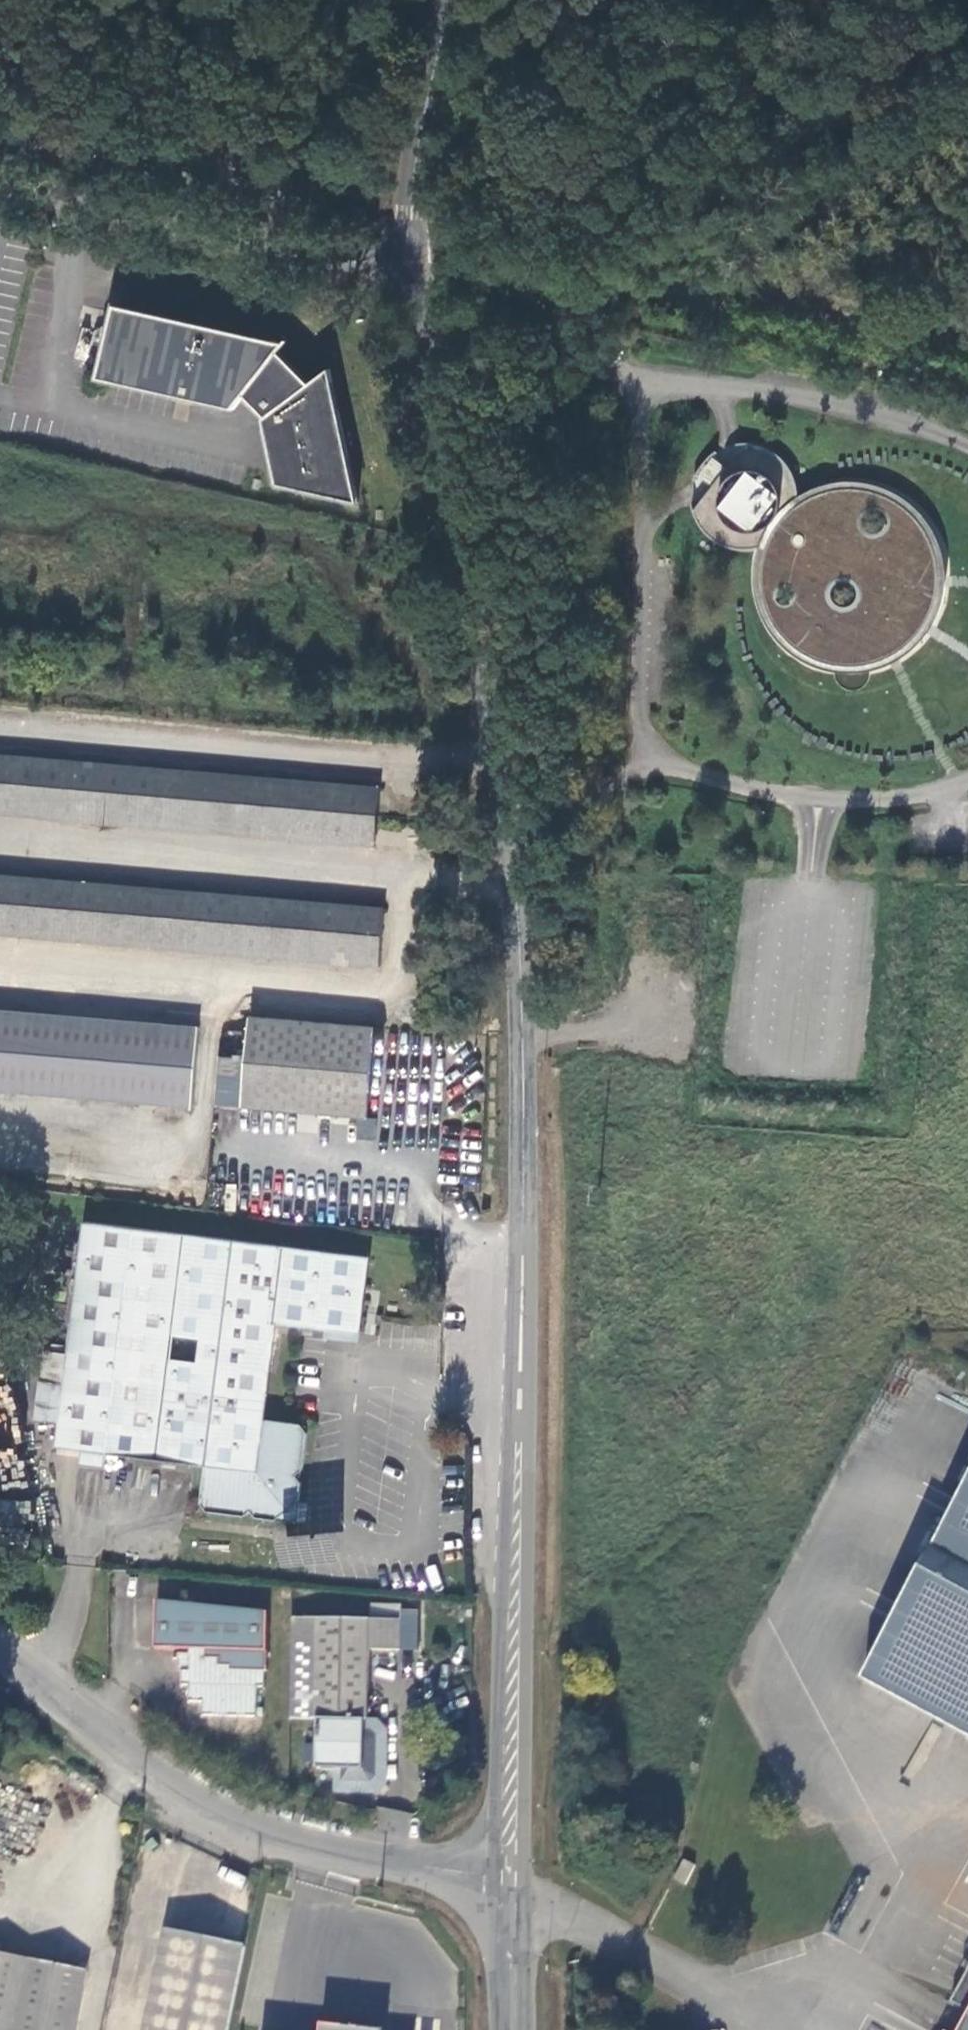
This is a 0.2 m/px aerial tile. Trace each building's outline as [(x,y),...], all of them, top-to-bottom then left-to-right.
[(266,423),(282,488),(362,506),(327,374),(309,391),(277,359),(286,348),(116,311),(100,384),(237,413),(247,400),(265,418),(268,421),(266,423)] [(870,479),(842,477),(814,483),(797,491),(797,493),(796,483),(791,466),(775,447),(760,440),(744,438),(729,457),(735,462),(710,493),(705,489),(708,485),(708,484),(691,504),(698,520),(711,534),(734,543),(749,544),(759,542),(757,542),(753,561),(754,592),(759,608),(772,630),(785,645),(809,660),(830,666),(853,668),(867,666),(893,657),(909,645),(928,624),(936,609),(942,588),(943,571),(942,554),(936,536),(923,514),(903,494),(886,485),(870,479)] [(0,746),(0,806),(380,837),(385,779),(0,746)] [(0,867),(0,928),(384,960),(388,900),(0,867)] [(0,1001),(0,1082),(196,1097),(203,1017),(0,1001)] [(375,1029),(250,1016),(242,1108),(367,1120),(375,1029)] [(61,1439),(87,1442),(113,1446),(209,1459),(205,1495),(211,1503),(249,1508),(255,1504),(258,1510),(279,1513),(304,1495),(305,1473),(298,1467),(307,1464),(311,1424),(304,1417),(269,1412),(274,1367),(280,1314),(300,1317),(364,1326),(374,1249),(87,1214),(61,1439)] [(294,1370),(300,1317),(280,1314),(274,1367),(294,1370)] [(111,1460),(113,1446),(87,1442),(86,1456),(111,1460)] [(863,1681),(967,1740),(967,1496),(863,1681)] [(208,1707),(261,1710),(264,1681),(268,1681),(269,1665),(272,1666),(276,1607),(163,1598),(160,1647),(195,1649),(194,1671),(185,1670),(185,1679),(193,1679),(192,1694),(208,1695),(208,1707)] [(404,1615),(297,1613),(296,1713),(322,1715),(322,1760),(342,1761),(342,1787),(385,1787),(394,1775),(395,1727),(389,1715),(374,1714),(374,1644),(404,1645),(404,1615)] [(682,1858),(673,1879),(686,1884),(694,1863),(682,1858)] [(250,1941),(171,1924),(150,2029),(231,2029),(250,1941)] [(89,1968),(0,1949),(0,2029),(76,2029),(89,1968)] [(951,2004),(967,2013),(967,1974),(951,2004)]
